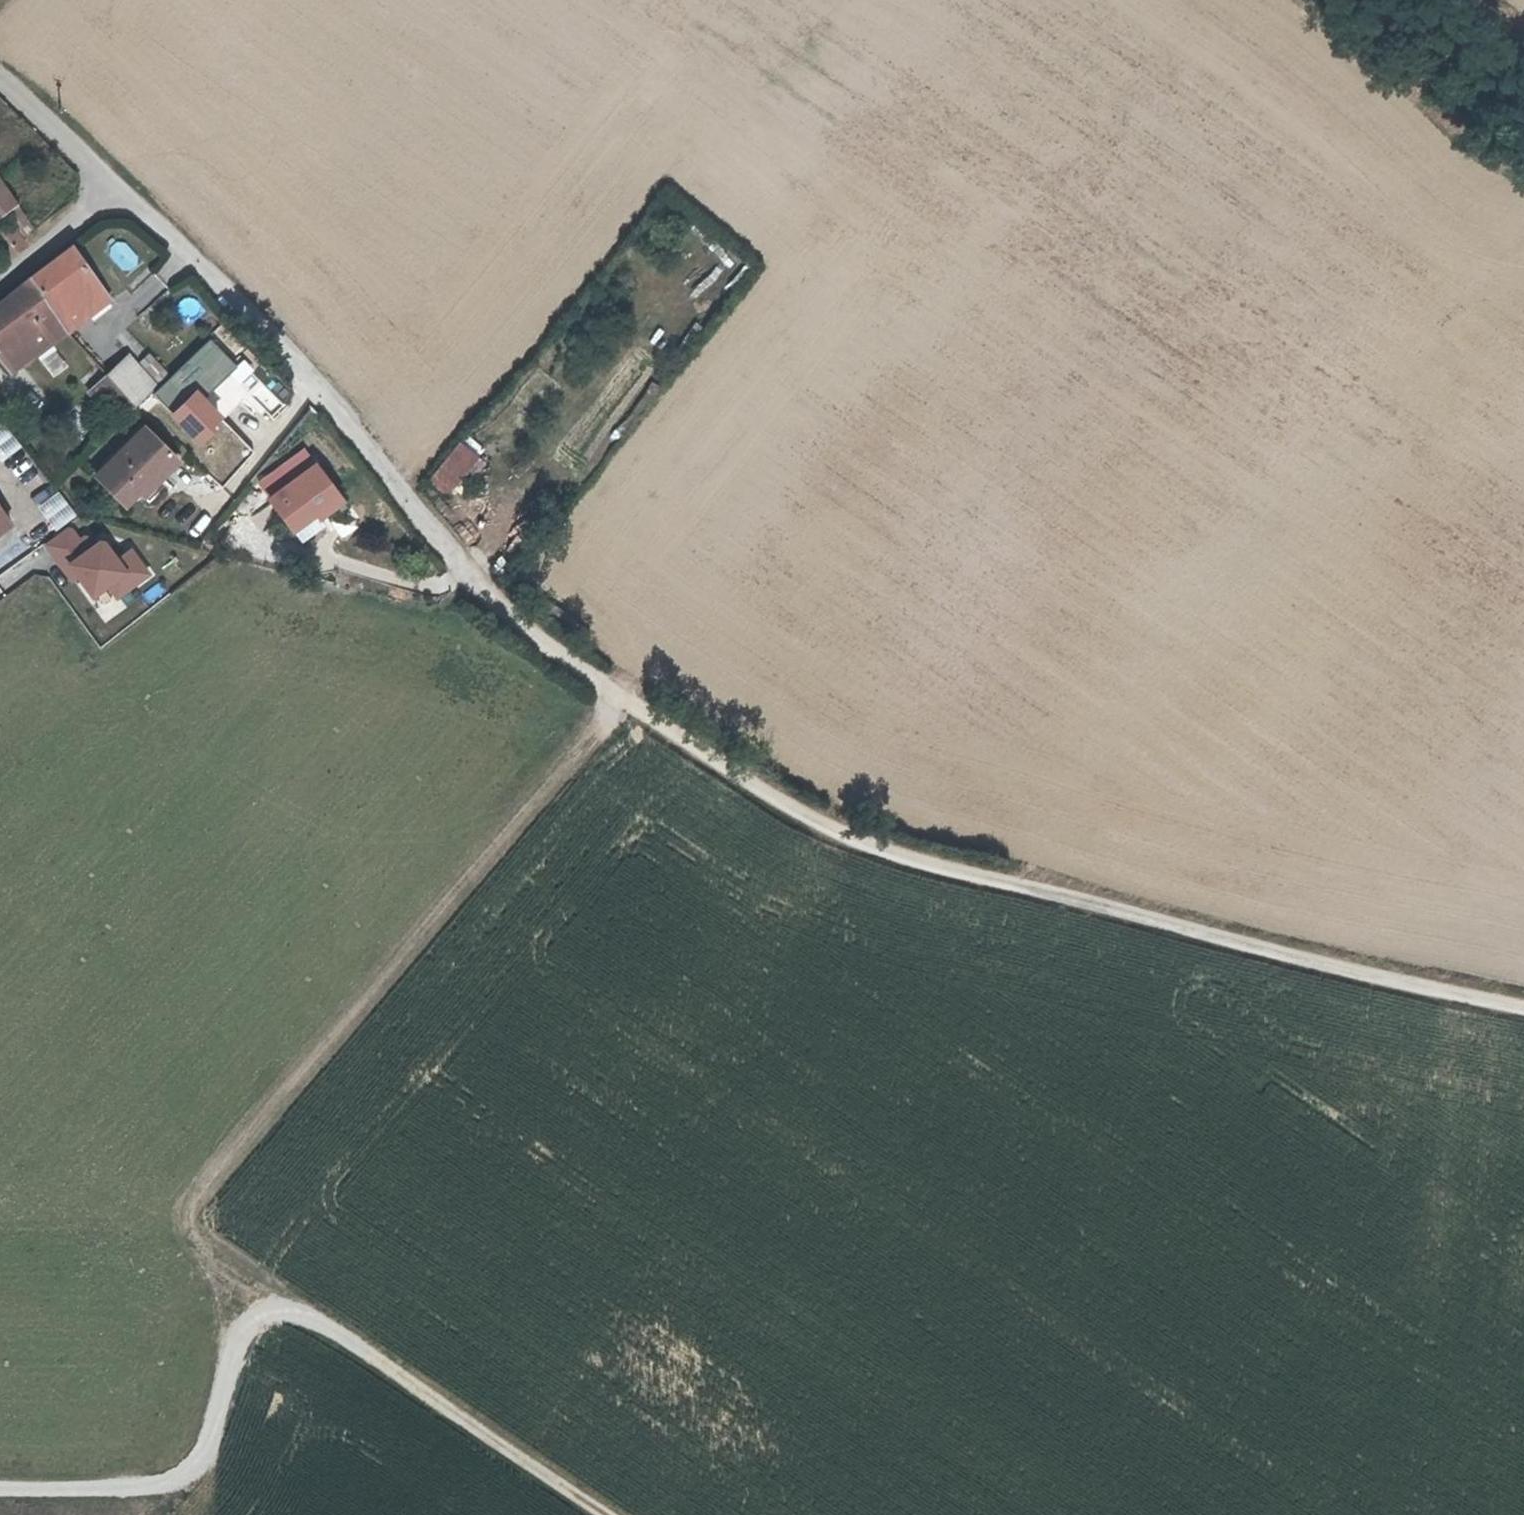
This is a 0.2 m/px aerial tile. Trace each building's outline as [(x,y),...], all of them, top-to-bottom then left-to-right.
[(17,202),(0,178),(0,214),(17,202)] [(12,222),(7,215),(0,220),(0,228),(2,231),(12,222)] [(29,242),(27,240),(12,222),(2,231),(0,233),(0,245),(10,257),(29,242)] [(0,307),(0,355),(5,362),(27,346),(23,341),(43,326),(56,344),(70,333),(62,321),(105,286),(75,246),(0,307)] [(62,321),(70,333),(115,298),(105,286),(62,321)] [(23,341),(27,346),(5,362),(12,372),(36,357),(56,344),(43,326),(23,341)] [(52,377),(67,367),(53,347),(38,357),(52,377)] [(137,410),(157,391),(130,359),(109,380),(129,402),(137,410)] [(129,402),(109,380),(92,395),(112,417),(129,402)] [(137,410),(129,402),(112,417),(121,426),(137,410)] [(97,475),(125,505),(139,492),(149,504),(156,498),(152,493),(166,481),(163,476),(179,461),(146,426),(97,475)] [(470,455),(451,440),(419,479),(438,495),(470,455)] [(273,476),(282,490),(318,467),(308,453),(273,476)] [(282,490),(272,497),(300,542),(331,522),(328,519),(345,508),(318,467),(282,490)] [(13,525),(0,506),(0,535),(13,525)] [(114,597),(151,577),(132,543),(113,554),(102,534),(84,544),(72,523),(46,538),(82,601),(108,586),(114,597)]
